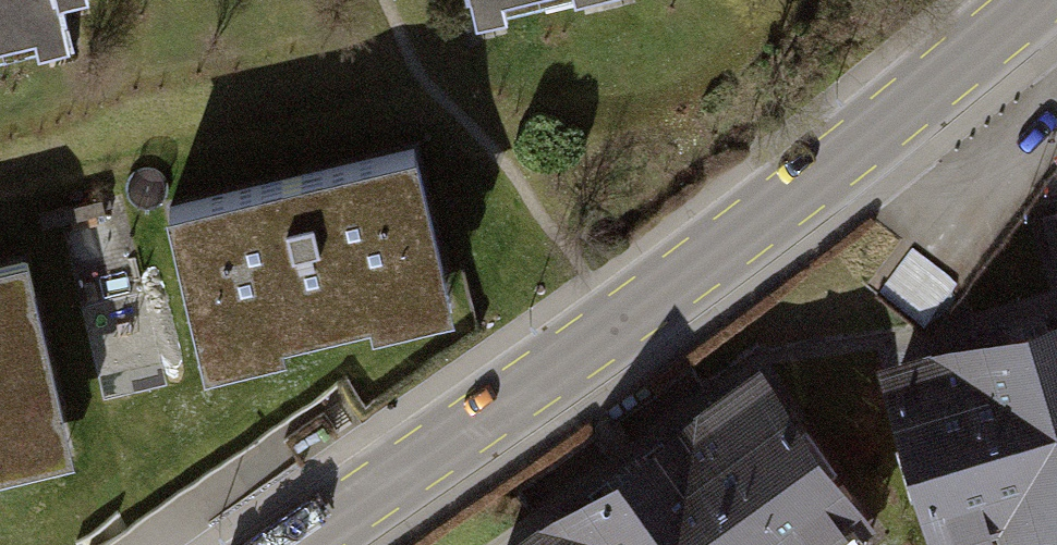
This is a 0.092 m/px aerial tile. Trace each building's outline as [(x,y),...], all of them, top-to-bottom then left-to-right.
[(63,37),(54,0),(55,0),(0,0),(0,53),(63,37)] [(472,34),(507,26),(504,14),(563,0),(463,0),(472,34)] [(607,0),(573,0),(576,10),(608,2),(607,0)] [(454,316),(411,150),(159,213),(201,377),(285,355),(283,346),(367,325),(370,337),(454,316)] [(911,255),(894,283),(936,309),(954,281),(911,255)] [(22,260),(0,265),(0,480),(69,465),(22,260)] [(882,381),(930,544),(1056,544),(1056,331),(1031,338),(882,381)] [(518,544),(886,544),(772,375),(623,474),(518,544)]
